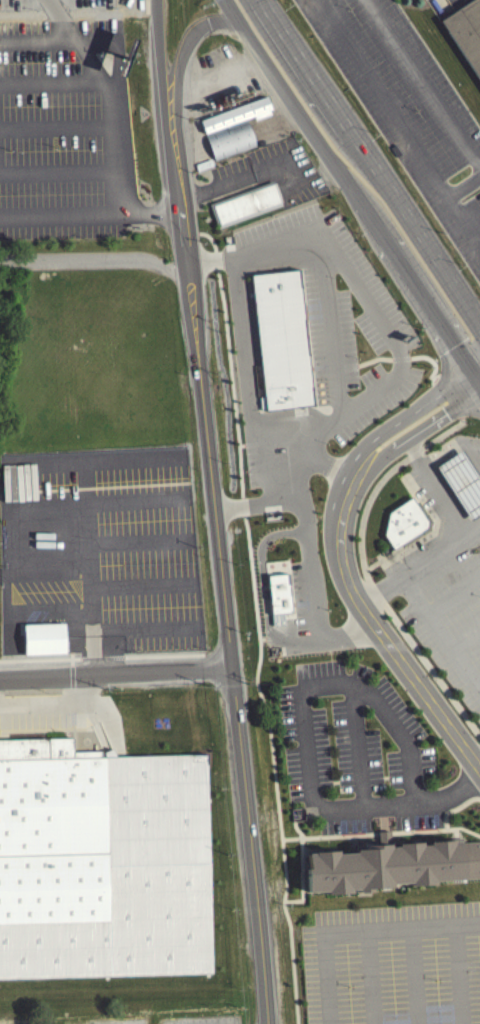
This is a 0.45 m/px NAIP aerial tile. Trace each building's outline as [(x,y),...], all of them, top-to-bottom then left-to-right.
[(441,20),(470,0),(479,0),(479,79),(441,20)] [(200,119),(205,132),(253,114),(255,118),(270,112),(269,109),(271,107),(266,95),(200,119)] [(205,134),(215,159),(256,145),(246,119),(205,134)] [(209,203),(218,227),(282,203),(273,179),(209,203)] [(252,273),(298,268),(312,402),(266,407),(252,273)] [(479,516),(479,487),(460,455),(435,470),(467,524),(479,516)] [(377,522),(395,553),(431,532),(412,501),(377,522)] [(267,573),(271,612),(291,610),(287,571),(267,573)] [(23,659),(63,658),(63,628),(22,629),(23,659)] [(109,919),(0,922),(0,738),(72,737),(72,751),(100,750),(100,756),(104,756),(109,919)] [(309,854),(479,840),(479,877),(308,891),(306,867),(310,867),(309,854)]
